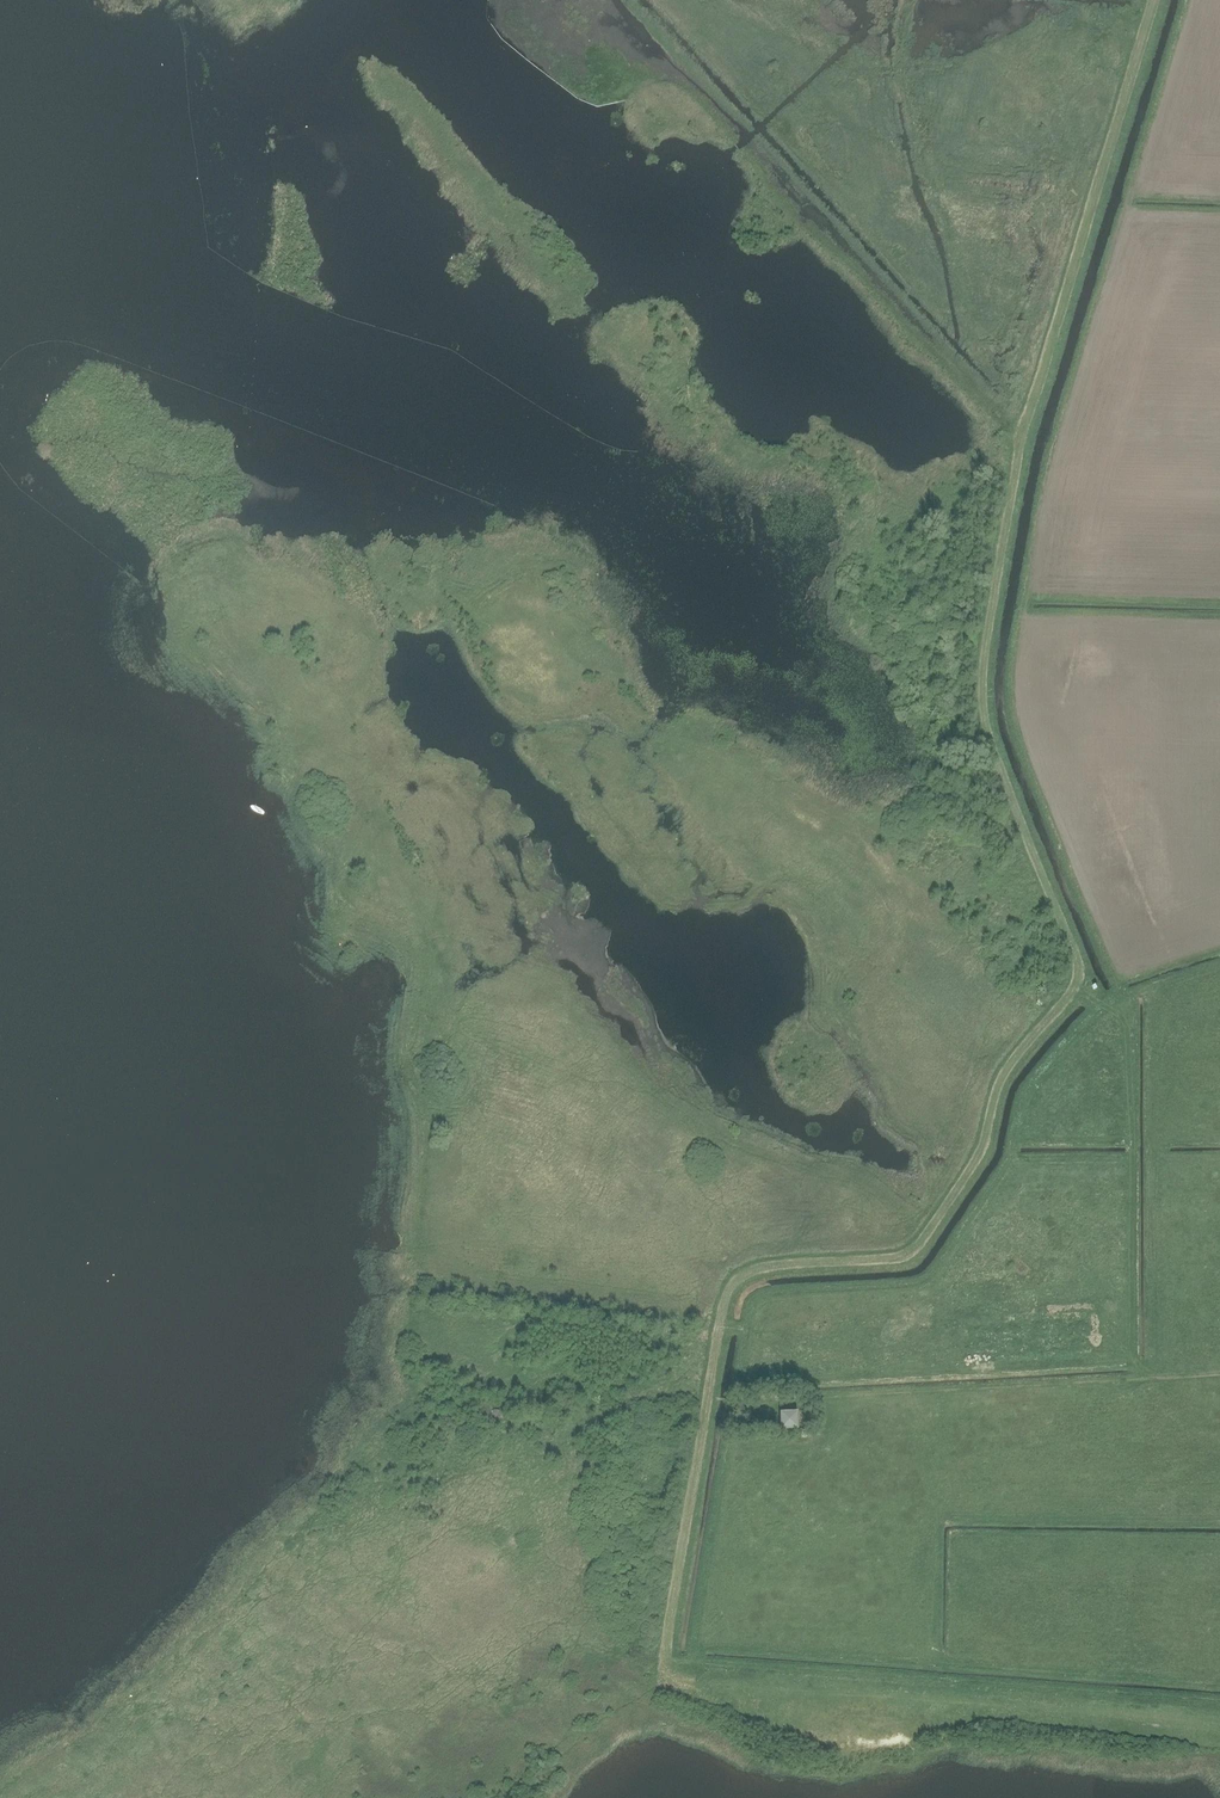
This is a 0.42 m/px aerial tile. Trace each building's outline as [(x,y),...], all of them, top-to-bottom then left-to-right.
[(505,1411),(494,1410),(494,1422),(505,1422),(505,1411)] [(781,1431),(798,1431),(797,1414),(780,1414),(781,1431)]
